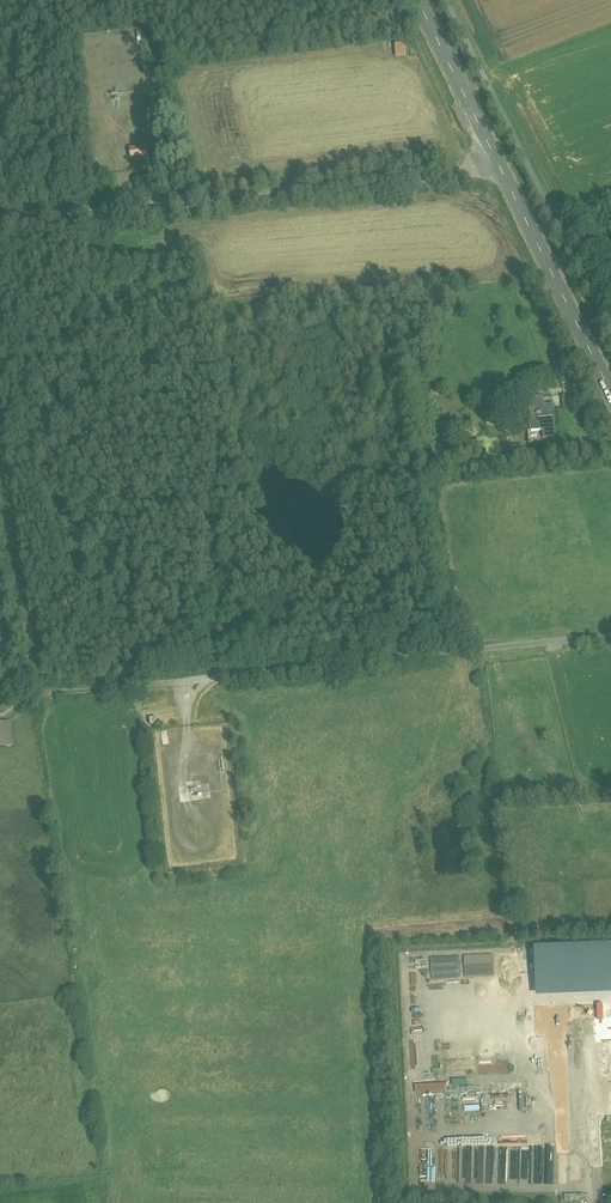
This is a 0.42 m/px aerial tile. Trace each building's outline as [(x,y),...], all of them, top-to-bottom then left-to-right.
[(393,44),(393,56),(405,57),(405,44),(393,44)] [(128,157),(145,156),(144,147),(127,148),(128,157)] [(545,398),(527,400),(530,433),(543,433),(543,440),(556,440),(554,405),(545,406),(545,398)] [(0,724),(0,748),(14,746),(11,722),(0,724)] [(501,985),(501,993),(525,992),(523,953),(463,955),(464,987),(501,985)] [(553,1005),(541,1005),(541,1033),(553,1033),(553,1005)] [(560,1044),(555,1050),(567,1060),(572,1055),(560,1044)] [(444,1081),(508,1079),(508,1068),(475,1069),(474,1052),(443,1053),(444,1081)]
